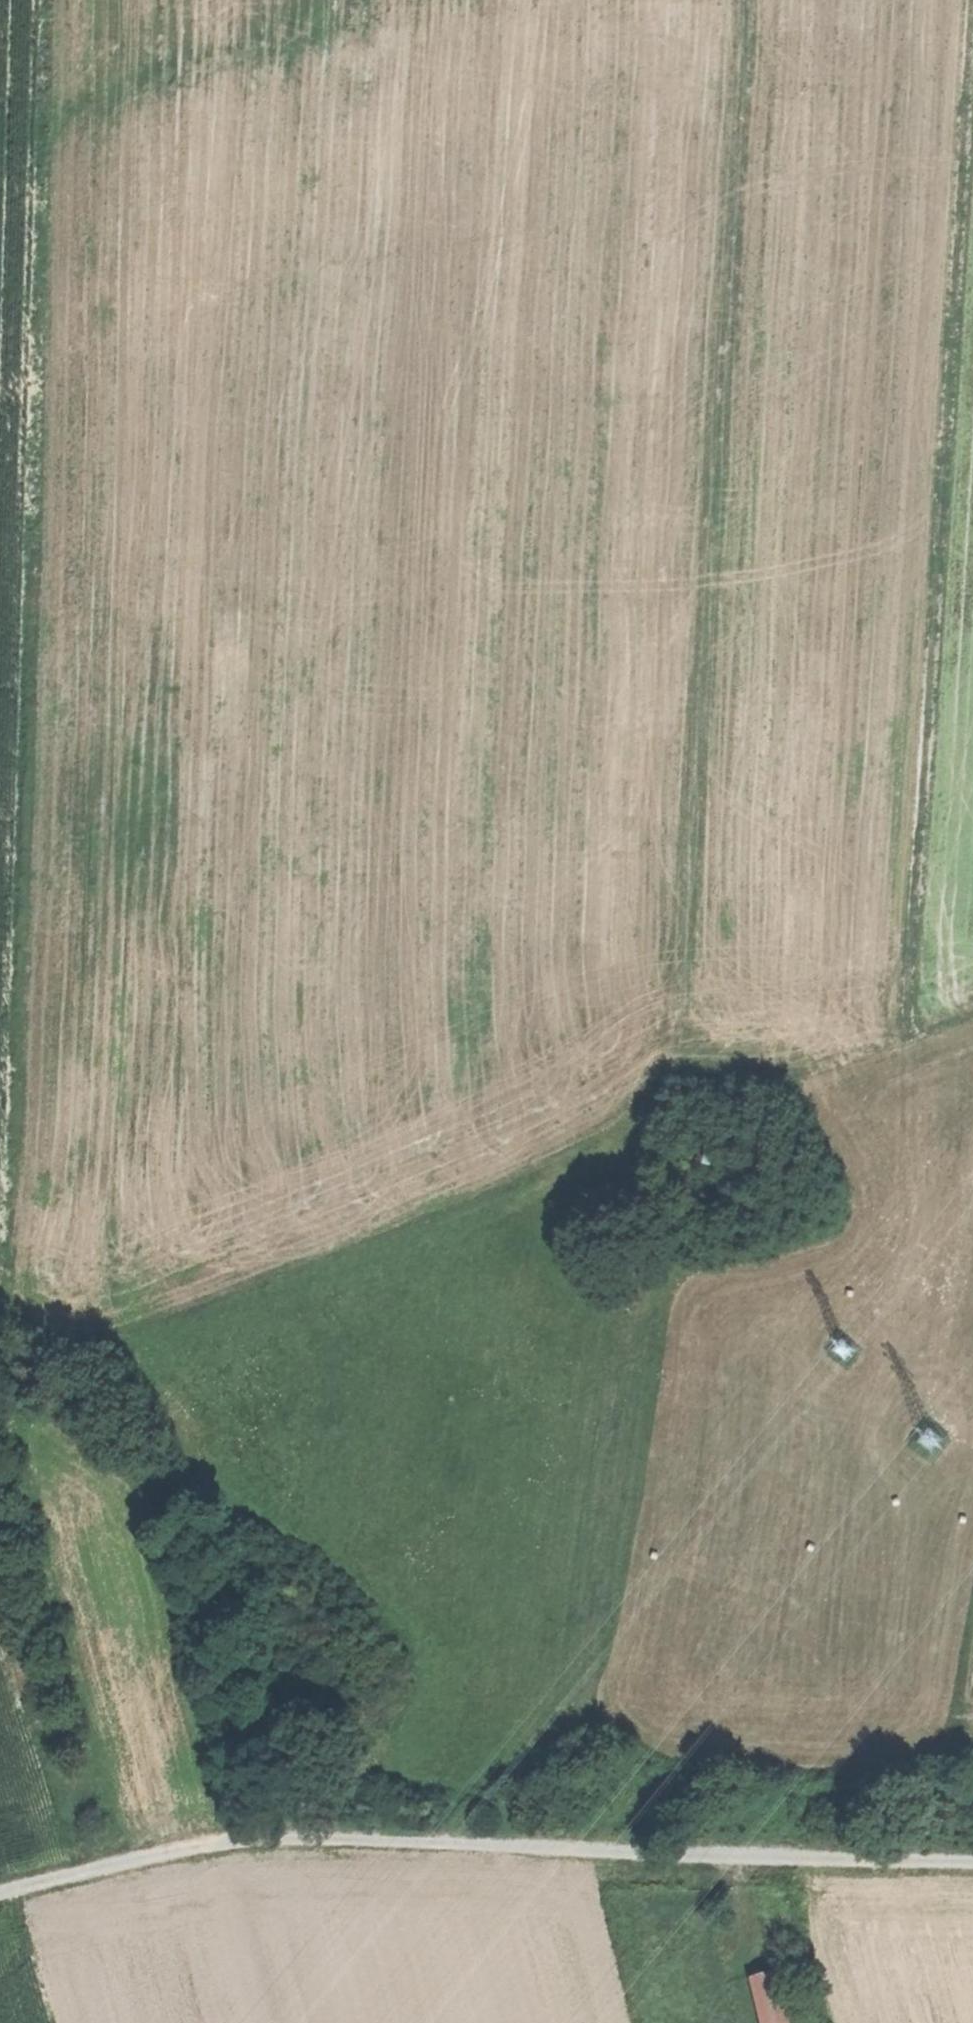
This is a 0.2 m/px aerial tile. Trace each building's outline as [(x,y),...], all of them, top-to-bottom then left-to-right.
[(759,2022),(783,2022),(770,1973),(747,1979),(759,2022)]
